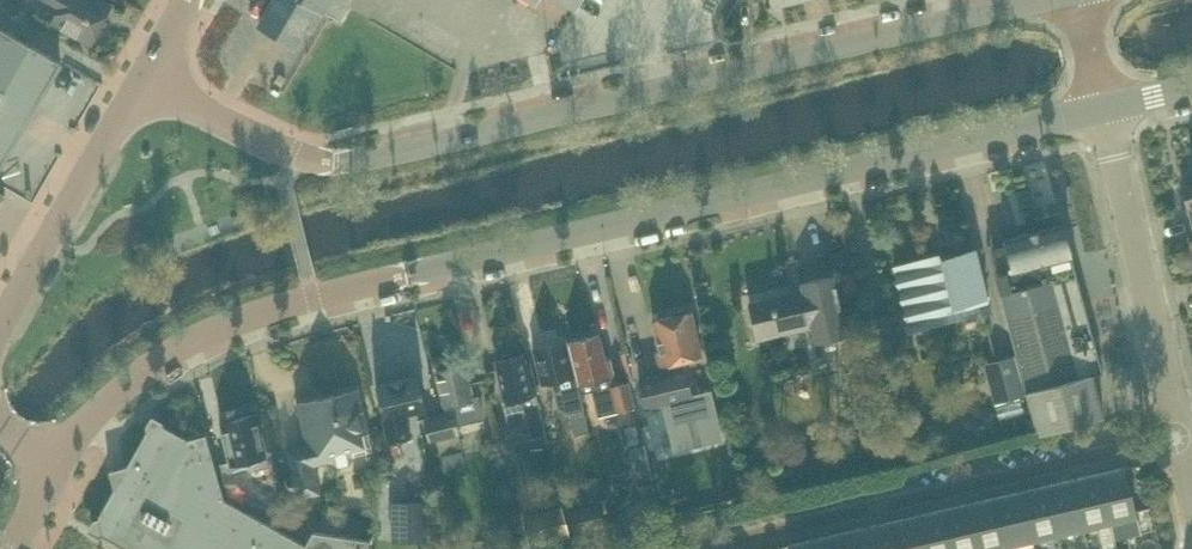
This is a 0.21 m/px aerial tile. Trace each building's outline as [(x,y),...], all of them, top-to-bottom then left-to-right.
[(101,23),(112,4),(105,0),(48,0),(57,6),(50,19),(90,43),(92,38),(97,37),(102,28),(101,23)] [(259,21),(294,42),(305,24),(310,27),(322,7),(326,0),(271,0),(259,21)] [(322,7),(341,18),(351,0),(326,0),(322,7)] [(32,113),(62,60),(0,24),(0,168),(32,113)] [(71,192),(85,154),(73,150),(68,163),(46,154),(37,179),(71,192)] [(1184,186),(1188,209),(1189,209),(1191,221),(1191,183),(1184,186)] [(1063,223),(1005,239),(1014,271),(996,276),(1038,434),(1104,417),(1092,374),(1103,370),(1063,223)] [(956,316),(989,308),(975,249),(942,256),(956,316)] [(917,325),(956,316),(942,256),(903,265),(917,325)] [(815,342),(847,335),(833,274),(801,281),(802,287),(749,300),(758,341),(811,326),(815,342)] [(684,359),(702,354),(692,310),(654,319),(660,350),(657,351),(660,365),(664,363),(666,373),(640,380),(646,404),(662,400),(674,451),(725,439),(712,388),(693,393),(684,359)] [(600,334),(569,341),(583,393),(592,391),(599,416),(636,408),(630,380),(617,383),(615,376),(617,376),(612,357),(606,358),(600,334)] [(896,338),(877,342),(878,349),(897,344),(896,338)] [(585,409),(575,376),(566,340),(533,347),(542,384),(552,381),(558,405),(566,403),(575,435),(589,431),(585,409)] [(532,395),(537,394),(527,351),(496,359),(506,401),(507,400),(512,421),(527,417),(532,436),(546,432),(541,407),(536,409),(532,395)] [(1025,408),(1021,396),(1027,395),(1015,353),(985,362),(989,376),(999,415),(1025,408)] [(466,364),(437,370),(447,414),(425,419),(432,451),(439,449),(440,455),(442,455),(461,450),(464,450),(457,424),(484,418),(479,396),(473,397),(466,364)] [(377,385),(390,441),(411,436),(406,413),(426,408),(419,376),(407,378),(388,382),(388,383),(377,385)] [(355,453),(373,448),(369,430),(358,387),(297,403),(307,443),(287,448),(300,497),(321,492),(314,464),(331,460),(339,464),(349,461),(354,453),(355,453)] [(257,413),(221,421),(230,458),(222,460),(226,475),(249,470),(252,486),(274,481),(273,474),(267,451),(266,451),(257,413)] [(370,538),(313,529),(305,543),(225,498),(207,432),(188,438),(164,424),(163,420),(152,414),(145,425),(147,430),(128,464),(109,469),(114,488),(98,517),(92,528),(103,534),(129,548),(130,548),(369,548),(370,538)] [(644,440),(657,437),(653,419),(641,422),(644,440)] [(645,444),(630,447),(637,480),(653,477),(645,444)] [(1102,470),(1099,471),(1111,520),(1137,514),(1126,465),(1102,470)] [(1078,476),(1073,477),(1085,526),(1111,520),(1099,471),(1078,476)] [(1053,482),(1048,483),(1059,532),(1085,526),(1073,477),(1053,482)] [(1029,487),(1022,489),(1033,538),(1059,532),(1048,483),(1029,487)] [(1005,493),(996,495),(1007,544),(1033,538),(1022,489),(1005,493)] [(970,501),(981,548),(986,548),(1007,544),(996,495),(981,498),(970,501)] [(427,500),(403,500),(403,541),(428,541),(427,500)] [(944,507),(954,548),(981,548),(970,501),(957,504),(944,507)] [(599,503),(569,511),(576,534),(605,526),(599,503)] [(571,537),(563,507),(523,518),(532,548),(571,537)] [(918,513),(927,548),(954,548),(944,507),(933,510),(918,513)] [(892,519),(899,548),(927,548),(918,513),(909,515),(892,519)] [(866,525),(872,548),(899,548),(892,519),(884,521),(866,525)] [(840,531),(844,548),(872,548),(866,525),(860,526),(840,531)] [(814,537),(817,548),(844,548),(840,531),(836,532),(814,537)] [(814,537),(788,543),(789,548),(817,548),(814,537)]
